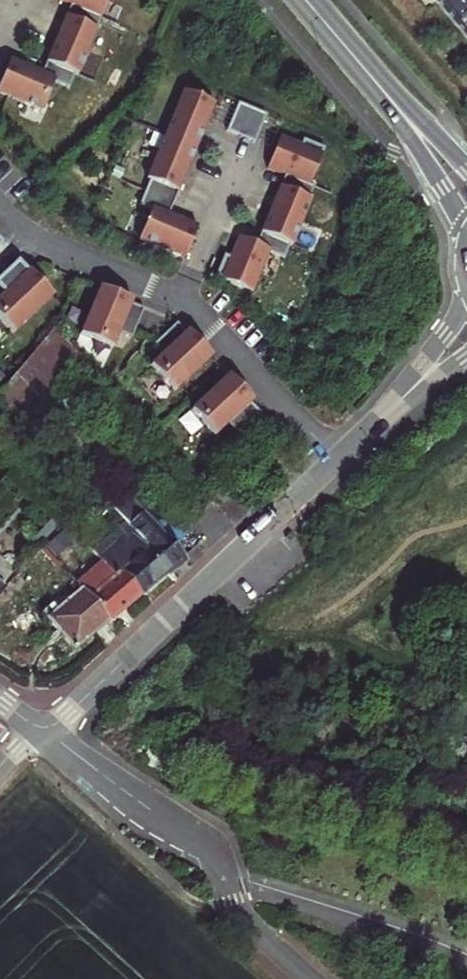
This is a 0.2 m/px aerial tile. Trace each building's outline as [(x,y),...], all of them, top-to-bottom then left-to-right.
[(0,82),(0,93),(41,111),(54,82),(68,88),(74,75),(76,76),(108,0),(55,0),(70,6),(58,34),(41,74),(9,60),(3,76),(0,82)] [(466,36),(466,0),(436,0),(466,36)] [(149,216),(137,245),(181,264),(194,232),(165,220),(168,212),(184,175),(202,132),(211,109),(180,98),(144,185),(147,186),(137,211),(149,216)] [(237,104),(226,131),(254,142),(265,115),(237,104)] [(270,159),(266,168),(284,176),(269,212),(257,240),(255,245),(237,237),(228,258),(222,255),(213,277),(250,293),(267,253),(282,259),(288,245),(290,246),(309,202),(307,201),(312,188),(308,186),(323,150),(302,140),(300,146),(279,137),(270,159)] [(16,262),(0,278),(0,289),(4,293),(0,297),(0,313),(17,330),(52,294),(39,281),(28,269),(26,272),(16,262)] [(129,338),(142,309),(129,304),(130,301),(117,295),(98,287),(78,335),(110,348),(117,333),(129,338)] [(184,334),(175,323),(152,346),(162,356),(149,367),(174,392),(210,357),(197,343),(186,332),(184,334)] [(0,392),(0,398),(24,421),(82,356),(57,328),(0,392)] [(235,435),(258,414),(248,403),(251,401),(241,391),(227,376),(189,411),(213,436),(226,425),(235,435)] [(124,491),(107,507),(130,532),(138,526),(146,520),(145,514),(124,491)] [(182,561),(146,520),(138,526),(174,568),(182,561)] [(107,563),(103,559),(72,526),(66,521),(57,533),(95,573),(107,563)] [(103,559),(107,563),(120,576),(125,573),(143,594),(159,581),(174,568),(138,526),(130,532),(135,537),(130,541),(126,536),(103,559)] [(81,585),(85,589),(113,621),(113,622),(129,607),(143,594),(125,573),(120,576),(107,563),(95,573),(81,585)] [(9,596),(0,588),(0,606),(9,596)] [(113,621),(85,589),(61,610),(57,604),(47,613),(63,631),(79,650),(113,621)]
